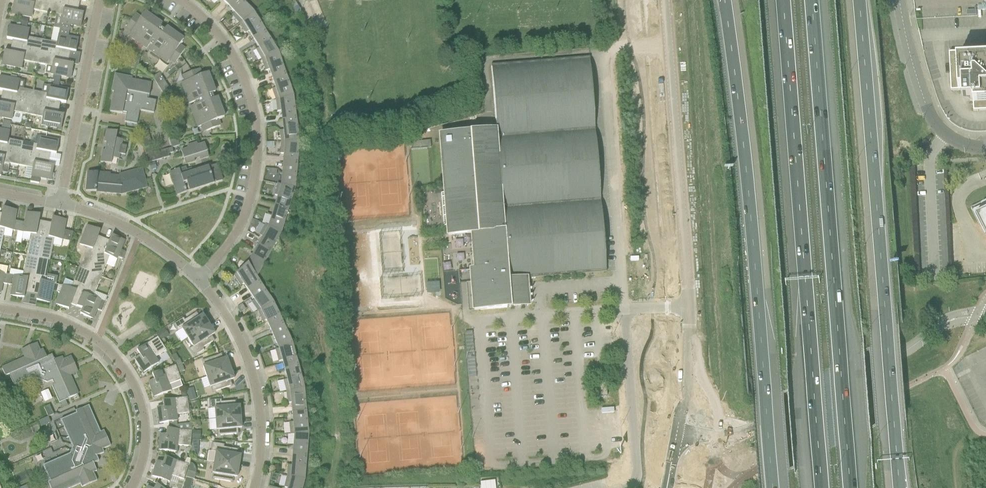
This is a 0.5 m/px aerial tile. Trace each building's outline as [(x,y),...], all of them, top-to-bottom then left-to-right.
[(50,1),(44,0),(18,0),(18,1),(14,1),(12,12),(16,13),(16,15),(31,18),(33,10),(47,13),(50,1)] [(228,5),(234,12),(232,15),(239,23),(254,12),(243,0),(233,0),(228,5)] [(50,1),(47,13),(56,15),(62,16),(60,25),(54,24),(53,28),(69,31),(70,25),(76,27),(76,25),(81,26),(83,14),(79,13),(80,7),(50,1)] [(266,32),(254,12),(239,23),(245,33),(249,31),(254,40),(266,32)] [(160,27),(161,25),(144,13),(140,18),(135,14),(127,26),(132,30),(128,36),(146,49),(152,40),(153,41),(162,29),(160,27)] [(27,37),(29,30),(13,27),(13,28),(9,27),(6,39),(11,40),(10,46),(40,52),(42,40),(27,37)] [(68,37),(69,31),(53,28),(53,29),(59,30),(57,43),(42,40),(40,52),(70,58),(71,52),(75,53),(78,41),(73,40),(74,38),(68,37)] [(179,46),(183,40),(166,28),(164,31),(162,29),(153,41),(155,42),(149,50),(167,63),(169,60),(174,64),(185,49),(179,46)] [(262,60),(278,52),(266,32),(254,40),(259,48),(256,50),(262,60)] [(37,64),(40,52),(10,46),(8,52),(4,52),(2,63),(6,64),(6,66),(21,69),(23,61),(37,64)] [(982,51),(982,53),(950,54),(952,86),(950,86),(951,91),(961,91),(961,93),(962,93),(963,100),(970,100),(970,101),(973,101),(973,112),(978,111),(978,110),(985,109),(985,51),(982,51)] [(40,52),(37,64),(46,66),(52,67),(50,75),(70,79),(71,77),(73,65),(69,64),(70,58),(40,52)] [(272,78),(286,74),(278,52),(262,60),(266,70),(269,69),(272,78)] [(606,272),(606,271),(589,57),(491,65),(496,128),(490,128),(490,131),(440,135),(448,236),(472,234),(475,269),(471,270),(474,310),(507,308),(506,302),(513,302),(513,307),(520,307),(520,301),(527,300),(526,278),(606,272)] [(207,73),(201,76),(199,69),(185,74),(188,81),(181,83),(188,103),(195,100),(196,103),(213,96),(212,94),(215,93),(207,73)] [(163,94),(170,90),(159,73),(152,77),(163,94)] [(276,100),(293,96),(286,74),(272,78),(275,88),(272,89),(276,100)] [(132,78),(131,78),(121,76),(114,81),(112,92),(114,92),(110,112),(122,114),(122,113),(126,114),(124,122),(137,125),(139,111),(153,113),(155,101),(146,100),(147,95),(149,96),(151,84),(132,80),(132,78)] [(19,81),(4,77),(3,79),(0,79),(0,91),(1,91),(0,96),(0,97),(30,103),(32,91),(18,88),(19,81)] [(32,91),(30,103),(60,109),(61,103),(66,104),(68,92),(64,91),(64,89),(58,88),(59,82),(53,81),(52,87),(48,86),(47,94),(41,93),(32,91)] [(216,98),(214,99),(213,96),(196,103),(197,105),(190,108),(198,128),(204,125),(207,131),(220,126),(218,120),(224,118),(216,98)] [(282,120),(296,119),(293,96),(276,100),(277,111),(281,111),(282,120)] [(30,103),(0,97),(0,118),(12,120),(13,112),(28,115),(30,103)] [(59,115),(60,109),(30,103),(28,115),(42,118),(41,126),(56,129),(57,127),(61,128),(63,116),(59,115)] [(281,142),(299,142),(296,119),(282,120),(283,130),(280,131),(281,142)] [(9,131),(0,130),(0,150),(20,154),(22,142),(8,139),(9,131)] [(116,139),(117,132),(106,130),(104,142),(108,143),(108,140),(115,142),(115,139),(116,139)] [(171,148),(179,146),(176,136),(168,139),(171,148)] [(54,142),(54,140),(38,137),(37,145),(22,142),(20,154),(50,160),(51,154),(56,154),(58,143),(54,142)] [(144,148),(152,146),(149,137),(141,139),(144,148)] [(108,143),(107,147),(120,150),(126,151),(127,146),(121,145),(122,140),(116,139),(115,139),(115,142),(108,140),(108,143)] [(283,164),(297,165),(299,142),(281,142),(280,153),(284,154),(283,164)] [(204,144),(197,146),(197,143),(187,146),(188,149),(181,151),(184,160),(184,159),(185,164),(208,157),(207,152),(204,144)] [(106,151),(106,154),(112,156),(111,158),(112,158),(118,159),(119,154),(125,156),(126,151),(120,150),(107,147),(106,151)] [(167,149),(153,153),(152,147),(144,149),(148,163),(169,157),(168,154),(173,153),(172,148),(167,150),(167,149)] [(1,176),(2,171),(3,163),(18,166),(20,154),(0,150),(0,176),(1,176)] [(106,154),(106,151),(102,151),(100,163),(111,165),(112,158),(111,158),(112,156),(106,154)] [(428,153),(414,154),(416,184),(430,183),(428,153)] [(49,166),(50,160),(20,154),(18,166),(32,169),(30,182),(39,184),(40,178),(46,179),(47,178),(51,179),(53,167),(49,166)] [(295,188),(297,165),(283,164),(281,184),(277,184),(295,188)] [(177,196),(222,181),(216,165),(187,174),(185,168),(169,173),(177,196)] [(121,195),(146,188),(142,169),(118,175),(118,177),(110,176),(110,174),(87,172),(86,191),(121,195)] [(288,210),(295,188),(277,184),(274,195),(277,196),(275,206),(288,210)] [(972,209),(985,238),(985,202),(972,209)] [(282,233),(288,210),(275,206),(268,226),(265,225),(282,233)] [(14,210),(3,208),(1,214),(0,214),(0,251),(4,229),(17,232),(19,222),(14,221),(15,215),(14,215),(14,210)] [(39,221),(40,215),(28,213),(27,217),(25,217),(24,223),(19,222),(17,232),(30,234),(26,256),(38,258),(45,222),(39,221)] [(63,224),(64,220),(52,218),(51,223),(45,222),(38,258),(50,260),(54,239),(62,240),(65,225),(63,224)] [(252,219),(250,231),(256,233),(258,220),(252,219)] [(270,253),(282,233),(265,225),(259,235),(262,237),(258,246),(270,253)] [(97,236),(100,231),(88,227),(87,231),(85,230),(79,245),(87,248),(79,268),(90,273),(103,239),(97,236)] [(65,235),(65,239),(66,241),(70,242),(73,233),(66,231),(66,232),(67,232),(67,235),(65,235)] [(121,244),(123,240),(111,236),(109,241),(103,239),(90,273),(101,277),(106,263),(114,266),(117,258),(122,260),(125,252),(120,251),(122,245),(121,244)] [(257,278),(270,253),(258,246),(247,265),(256,278),(257,278)] [(31,294),(38,258),(26,256),(22,278),(9,275),(7,285),(12,286),(11,292),(13,292),(12,296),(24,299),(25,293),(31,294)] [(46,282),(50,260),(38,258),(31,294),(37,295),(36,301),(48,303),(49,299),(50,299),(53,284),(46,282)] [(257,278),(256,278),(247,265),(233,276),(240,286),(243,284),(249,292),(261,283),(257,278)] [(1,290),(2,284),(7,285),(9,275),(6,275),(7,267),(0,266),(0,290),(1,290)] [(76,307),(90,273),(79,268),(73,283),(65,280),(57,301),(59,301),(57,305),(68,310),(70,305),(76,307)] [(93,298),(101,277),(90,273),(76,307),(82,309),(80,315),(91,319),(93,315),(94,316),(97,310),(101,312),(107,297),(104,302),(93,298)] [(261,283),(249,292),(254,300),(251,302),(258,311),(274,302),(261,283)] [(270,329),(283,323),(274,302),(258,311),(262,322),(266,320),(270,329)] [(202,315),(199,318),(196,313),(184,321),(183,319),(173,325),(178,332),(181,330),(187,339),(208,325),(202,315)] [(276,350),(293,344),(283,323),(270,329),(279,349),(275,350),(276,350)] [(211,336),(214,334),(208,325),(187,339),(192,348),(189,350),(193,357),(203,351),(202,349),(214,341),(211,336)] [(468,375),(475,375),(472,331),(465,332),(468,375)] [(166,351),(160,342),(157,337),(136,351),(139,356),(134,359),(143,373),(158,363),(155,358),(166,351)] [(43,350),(40,352),(36,344),(21,350),(25,358),(1,368),(5,377),(9,375),(13,386),(31,378),(30,376),(34,374),(36,379),(47,383),(52,381),(54,385),(51,386),(59,404),(67,400),(67,399),(78,395),(69,376),(77,372),(71,357),(63,361),(61,357),(54,360),(52,355),(46,357),(43,350)] [(284,370),(298,366),(293,344),(276,350),(278,361),(282,360),(284,370)] [(227,359),(223,360),(221,355),(202,361),(204,367),(202,367),(206,377),(230,369),(227,359)] [(168,385),(180,381),(175,366),(152,375),(154,380),(148,383),(154,398),(171,391),(168,385)] [(286,391),(304,388),(298,366),(284,370),(287,379),(284,380),(286,391)] [(230,381),(234,380),(230,369),(206,377),(209,388),(211,387),(213,393),(232,386),(230,381)] [(599,397),(607,397),(605,377),(597,377),(599,397)] [(292,412),(306,411),(304,388),(286,391),(287,403),(291,403),(292,412)] [(49,389),(41,392),(45,402),(53,399),(49,389)] [(189,414),(187,398),(162,401),(163,407),(157,408),(159,424),(169,423),(177,422),(177,421),(176,415),(189,414)] [(235,401),(221,403),(220,400),(209,401),(210,410),(214,409),(214,420),(240,418),(239,407),(235,407),(235,401)] [(49,405),(44,408),(48,417),(53,415),(49,405)] [(43,466),(49,479),(49,480),(50,481),(50,482),(49,482),(48,483),(50,487),(72,487),(76,486),(80,484),(81,486),(81,487),(97,481),(93,473),(96,471),(94,465),(93,464),(94,464),(99,462),(96,456),(97,456),(104,453),(102,450),(103,449),(110,446),(103,431),(100,432),(99,429),(88,406),(75,412),(76,414),(60,421),(72,447),(70,454),(43,466)] [(308,434),(306,411),(292,412),(293,422),(289,423),(290,434),(308,434)] [(48,417),(39,421),(41,427),(50,423),(48,417)] [(237,429),(241,429),(240,418),(214,420),(215,431),(217,431),(217,436),(238,434),(237,429)] [(177,422),(169,423),(170,430),(176,430),(178,430),(177,426),(177,422)] [(178,430),(176,430),(170,430),(166,429),(166,435),(160,435),(158,451),(176,452),(177,446),(190,447),(191,431),(178,430)] [(200,440),(200,432),(192,432),(192,440),(200,440)] [(292,456),(307,457),(308,434),(290,434),(290,435),(294,435),(292,456)] [(223,448),(224,445),(212,444),(211,452),(215,453),(214,463),(239,467),(240,456),(236,455),(237,450),(223,448)] [(23,449),(21,446),(18,445),(15,446),(14,449),(15,453),(18,454),(22,452),(23,449)] [(172,460),(173,457),(167,455),(166,458),(164,458),(162,463),(157,461),(152,477),(161,480),(160,484),(165,486),(166,482),(169,483),(171,477),(183,481),(188,465),(172,460)] [(305,480),(307,457),(292,456),(291,465),(288,465),(287,477),(305,480)] [(193,464),(191,463),(190,463),(188,472),(187,472),(185,478),(186,478),(186,477),(186,478),(193,479),(194,480),(196,471),(196,468),(194,466),(193,464)] [(237,478),(239,467),(214,463),(212,474),(213,474),(212,479),(232,483),(233,477),(237,478)] [(305,480),(287,477),(284,487),(285,487),(303,487),(305,480)]
